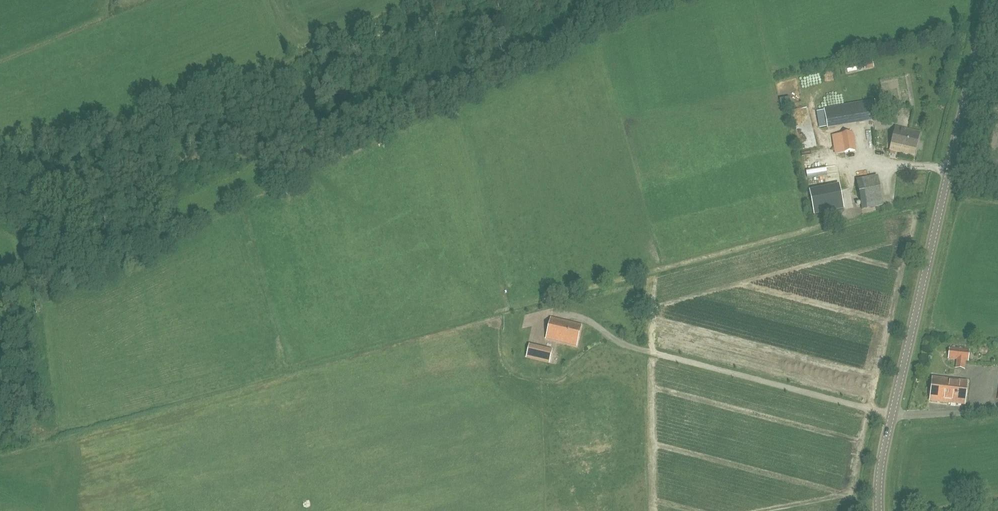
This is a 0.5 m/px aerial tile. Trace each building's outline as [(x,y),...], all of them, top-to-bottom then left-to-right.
[(863,62),(864,69),(873,67),(872,60),(863,62)] [(780,98),(782,106),(791,105),(789,97),(780,98)] [(874,102),(854,106),(856,122),(877,119),(874,102)] [(919,134),(895,128),(889,150),(914,156),(919,134)] [(852,133),(840,135),(831,136),(834,154),(855,151),(852,133)] [(826,167),(806,170),(807,177),(827,173),(826,167)] [(862,209),(882,205),(877,177),(857,181),(862,209)] [(840,189),(810,195),(814,215),(844,209),(840,189)] [(581,326),(552,319),(547,338),(576,345),(581,326)] [(526,358),(541,362),(544,348),(529,345),(526,358)] [(948,358),(957,359),(955,369),(964,370),(965,360),(968,361),(969,352),(949,349),(948,358)] [(966,382),(933,378),(930,401),(964,405),(966,382)]
